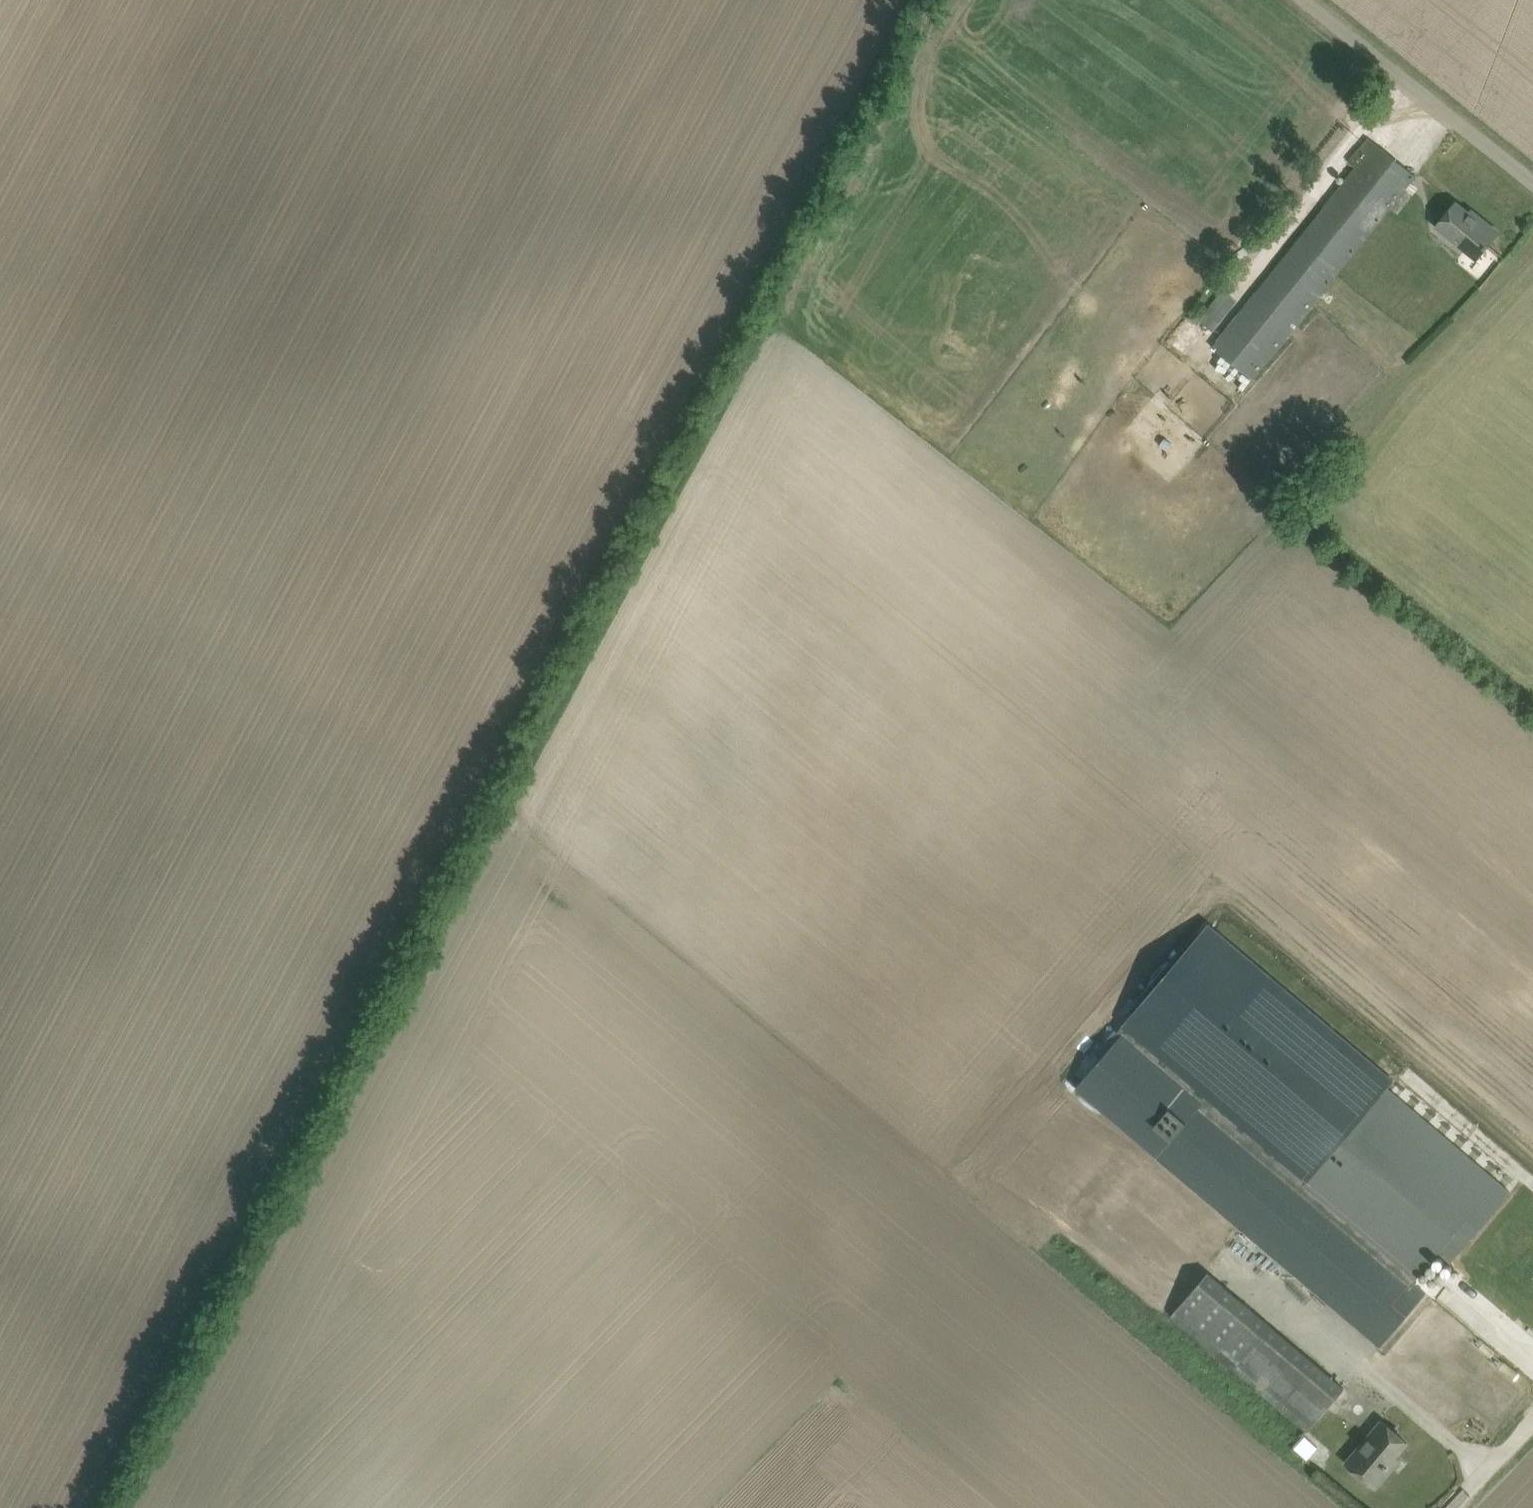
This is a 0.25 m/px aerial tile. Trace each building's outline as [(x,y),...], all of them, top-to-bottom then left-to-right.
[(1213,347),(1253,379),(1416,175),(1376,143),(1213,347)] [(1437,226),(1477,259),(1499,232),(1481,218),(1479,221),(1456,202),(1437,226)] [(1121,1034),(1076,1087),(1157,1155),(1381,1345),(1426,1292),(1414,1281),(1439,1252),(1451,1263),(1452,1262),(1511,1191),(1387,1086),(1392,1080),(1212,927),(1127,1028),(1123,1025),(1118,1031),(1121,1034)] [(1208,1272),(1172,1314),(1234,1368),(1308,1430),(1344,1387),(1270,1324),(1208,1272)] [(1347,1463),(1376,1487),(1393,1467),(1389,1464),(1408,1442),(1383,1420),(1347,1463)]
